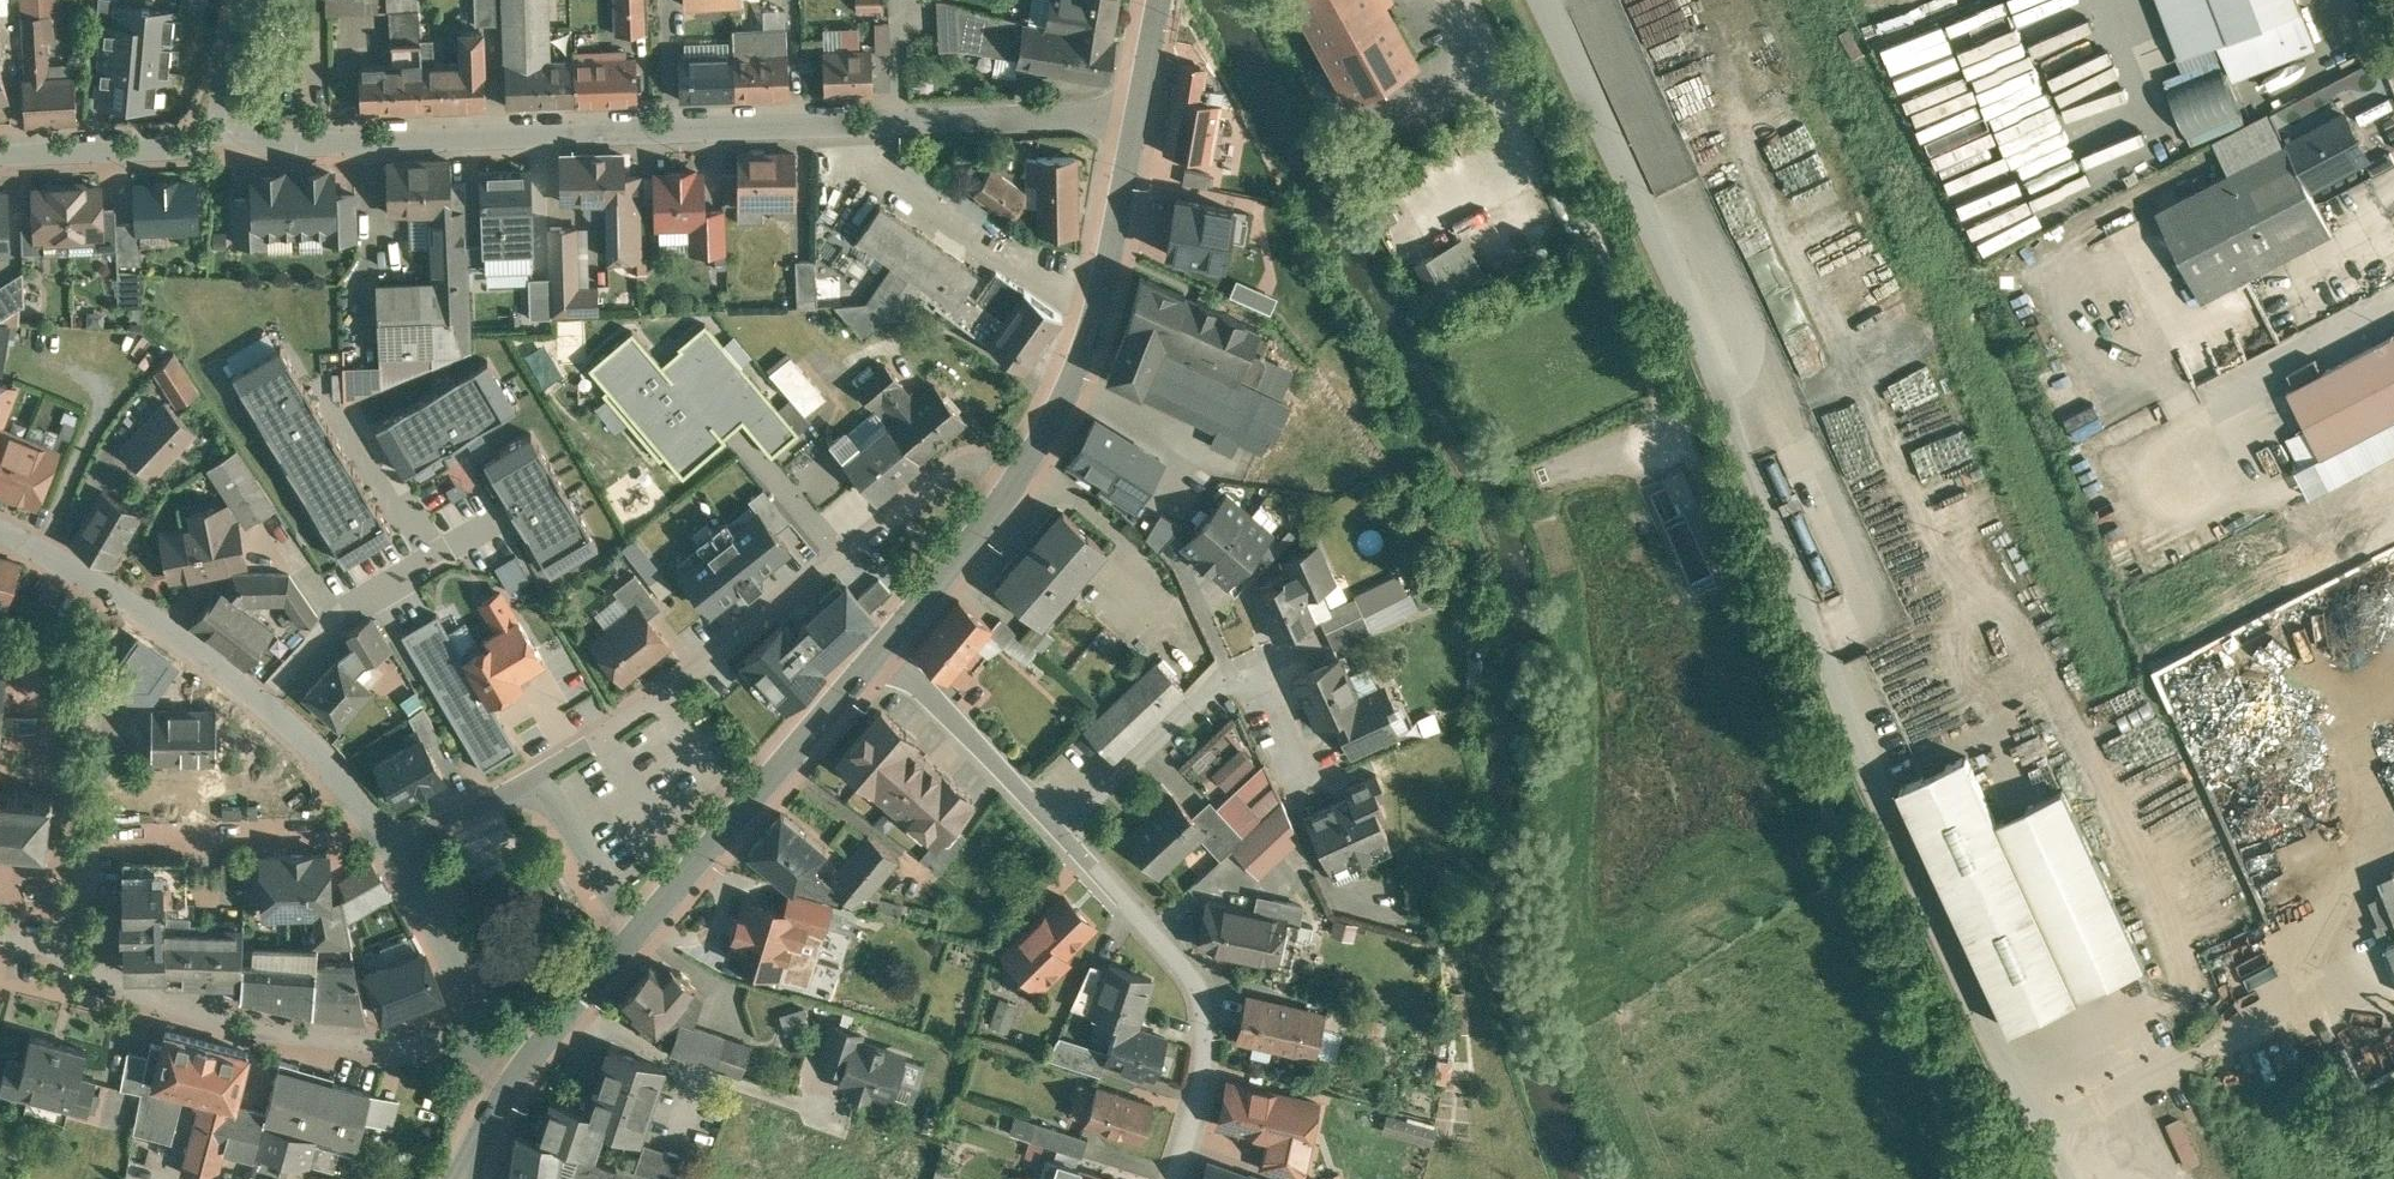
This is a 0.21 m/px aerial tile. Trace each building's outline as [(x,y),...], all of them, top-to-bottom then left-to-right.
[(24,18),(41,17),(40,0),(23,0),(24,18)] [(41,17),(53,17),(58,17),(58,0),(40,0),(41,17)] [(161,0),(98,0),(90,94),(160,100),(169,1),(161,0)] [(475,25),(497,25),(496,0),(474,0),(475,25)] [(506,75),(522,75),(521,62),(549,61),(547,0),(503,0),(506,75)] [(616,35),(648,34),(647,0),(615,0),(616,35)] [(858,9),(883,7),(882,0),(858,0),(858,9)] [(1057,28),(1072,30),(1077,0),(1061,0),(1057,28)] [(1072,30),(1112,36),(1118,0),(1077,0),(1072,30)] [(1381,0),(1294,0),(1349,101),(1417,64),(1381,0)] [(2183,52),(2218,39),(2230,34),(2218,0),(2163,0),(2183,52)] [(2230,34),(2301,7),(2299,0),(2218,0),(2230,34)] [(1026,23),(956,6),(959,49),(1019,60),(1026,23)] [(2301,7),(2230,34),(2218,39),(2234,77),(2316,45),(2301,7)] [(420,11),(391,12),(393,50),(406,49),(407,65),(422,64),(421,41),(420,11)] [(50,79),(48,42),(54,42),(53,17),(41,17),(24,18),(27,81),(24,81),(26,125),(77,123),(75,78),(50,79)] [(1057,28),(1026,23),(1019,60),(1018,65),(1041,69),(1041,67),(1064,71),(1064,73),(1107,80),(1114,37),(1112,36),(1072,30),(1057,28)] [(786,27),(734,29),(735,54),(737,99),(789,97),(786,27)] [(482,31),(460,32),(461,63),(435,64),(434,40),(421,41),(422,64),(424,110),(485,108),(482,31)] [(859,49),(823,50),(825,96),(873,94),(871,52),(860,53),(859,49)] [(625,52),(574,53),(574,61),(575,105),(637,103),(636,59),(625,59),(625,52)] [(735,54),(680,56),(682,101),(737,99),(735,54)] [(549,61),(521,62),(522,75),(506,75),(506,107),(522,106),(522,107),(575,105),(574,61),(549,61)] [(1201,67),(1180,63),(1163,152),(1208,160),(1212,138),(1215,139),(1221,105),(1215,104),(1217,96),(1215,90),(1204,88),(1207,75),(1201,67)] [(407,65),(362,67),(363,112),(424,110),(422,64),(407,65)] [(10,96),(0,71),(0,99),(10,96)] [(2383,118),(2393,141),(2393,112),(2383,118)] [(2268,113),(2215,139),(2231,171),(2284,145),(2268,113)] [(2345,113),(2287,143),(2309,187),(2310,187),(2368,157),(2345,113)] [(2231,171),(2158,209),(2203,297),(2333,231),(2310,187),(2309,187),(2287,143),(2284,145),(2231,171)] [(2367,163),(2374,175),(2393,164),(2393,157),(2391,151),(2367,163)] [(796,202),(795,154),(738,155),(738,174),(738,205),(738,223),(763,222),(762,203),(796,202)] [(623,156),(561,156),(562,202),(585,202),(586,212),(591,217),(608,216),(609,259),(638,259),(638,278),(639,278),(639,259),(638,201),(639,201),(639,199),(639,176),(624,177),(623,156)] [(1075,157),(1038,158),(1038,160),(1026,160),(1027,184),(1038,183),(1039,232),(1048,233),(1046,238),(1077,247),(1075,157)] [(450,161),(388,164),(389,214),(432,213),(433,247),(466,246),(465,211),(452,212),(450,161)] [(1026,193),(992,169),(973,195),(1008,219),(1026,193)] [(693,171),(668,172),(668,175),(656,176),(657,199),(658,226),(691,225),(692,253),(727,252),(725,211),(703,211),(701,174),(694,175),(693,171)] [(529,172),(482,174),(484,245),(485,269),(533,267),(529,172)] [(333,174),(293,175),(295,233),(333,231),(335,231),(334,195),(333,174)] [(738,174),(724,175),(725,205),(738,205),(738,174)] [(293,175),(254,176),(254,198),(256,234),(257,234),(295,233),(293,175)] [(656,176),(639,176),(639,199),(657,199),(656,176)] [(967,181),(960,176),(955,183),(963,188),(967,181)] [(175,182),(157,183),(157,186),(137,187),(139,223),(139,230),(140,230),(170,229),(175,233),(186,233),(191,228),(196,228),(195,185),(175,186),(175,182)] [(100,188),(76,189),(75,185),(67,186),(69,238),(94,237),(103,236),(101,208),(100,188)] [(60,190),(35,191),(36,210),(37,239),(44,239),(69,238),(67,186),(59,186),(60,190)] [(356,195),(334,195),(335,231),(333,231),(334,238),(358,238),(356,195)] [(254,198),(232,199),(233,242),(257,241),(257,234),(256,234),(254,198)] [(976,273),(880,206),(858,237),(895,262),(867,303),(888,318),(901,326),(919,299),(928,286),(955,305),(964,291),(976,273)] [(115,207),(101,208),(103,236),(94,237),(95,251),(117,250),(115,207)] [(139,223),(117,224),(116,207),(115,207),(117,250),(118,265),(142,264),(140,230),(139,230),(139,223)] [(36,210),(21,211),(22,254),(45,253),(44,239),(37,239),(36,210)] [(578,228),(549,228),(550,278),(551,293),(579,293),(579,286),(578,228)] [(484,245),(468,246),(468,270),(485,269),(484,245)] [(429,247),(430,281),(376,283),(380,388),(468,352),(468,339),(468,335),(468,308),(468,307),(467,284),(466,246),(433,247),(429,247)] [(1435,255),(1417,265),(1438,302),(1456,293),(1435,255)] [(815,260),(796,261),(797,298),(817,299),(815,260)] [(0,287),(0,321),(25,306),(23,272),(0,287)] [(551,293),(550,278),(530,278),(530,317),(552,316),(551,293)] [(1257,331),(1142,278),(1132,320),(1109,377),(1140,391),(1140,392),(1260,448),(1265,436),(1270,438),(1285,404),(1264,394),(1269,382),(1263,379),(1269,366),(1253,358),(1259,345),(1253,342),(1257,331)] [(579,293),(551,293),(552,316),(599,315),(598,286),(579,286),(579,293)] [(1061,318),(1023,292),(1004,320),(964,291),(955,305),(928,286),(919,299),(934,309),(936,305),(1025,370),(1061,318)] [(867,303),(834,306),(863,340),(888,318),(867,303)] [(631,329),(590,365),(609,387),(604,391),(662,458),(667,454),(684,473),(728,435),(721,427),(739,411),(774,452),(801,427),(705,317),(677,342),(680,346),(661,363),(631,329)] [(2288,388),(2307,426),(2322,454),(2393,418),(2393,334),(2288,388)] [(393,533),(280,344),(232,372),(345,561),(393,533)] [(174,353),(155,373),(176,406),(187,399),(197,413),(208,405),(174,353)] [(825,398),(790,357),(770,374),(788,395),(805,415),(825,398)] [(502,382),(489,359),(375,425),(402,472),(412,489),(451,467),(441,451),(517,406),(513,399),(518,396),(508,379),(502,382)] [(886,365),(857,390),(887,425),(914,403),(898,383),(900,382),(886,365)] [(0,384),(0,430),(16,390),(0,384)] [(914,403),(887,425),(888,426),(918,462),(966,422),(935,386),(914,403)] [(165,402),(121,449),(153,479),(197,433),(165,402)] [(1153,440),(1092,406),(1070,449),(1101,466),(1094,477),(1121,493),(1137,465),(1117,454),(1124,442),(1145,454),(1153,440)] [(862,449),(846,463),(875,497),(918,462),(888,426),(862,449)] [(2307,426),(2290,435),(2304,463),(2322,454),(2307,426)] [(568,492),(532,431),(483,460),(533,544),(526,548),(537,566),(544,562),(550,572),(597,544),(577,511),(585,506),(575,489),(568,492)] [(12,498),(13,496),(36,505),(57,454),(0,432),(0,493),(12,498)] [(848,433),(830,444),(846,463),(862,449),(848,433)] [(1190,462),(1153,440),(1145,454),(1144,456),(1182,477),(1190,462)] [(275,507),(236,449),(208,468),(246,525),(275,507)] [(142,515),(103,492),(72,545),(110,567),(142,515)] [(1203,566),(1247,514),(1226,496),(1183,547),(1199,560),(1197,562),(1203,566)] [(702,545),(676,565),(711,610),(742,585),(746,591),(765,575),(761,569),(791,546),(758,505),(738,521),(727,507),(693,534),(702,545)] [(223,506),(191,512),(194,527),(162,534),(172,580),(245,565),(236,519),(232,520),(230,510),(223,506)] [(1064,513),(999,588),(1040,624),(1105,549),(1064,513)] [(1178,531),(1157,513),(1139,534),(1159,552),(1178,531)] [(1247,514),(1203,566),(1210,573),(1212,571),(1227,585),(1271,534),(1247,514)] [(875,547),(837,579),(846,588),(846,587),(858,601),(896,571),(875,547)] [(1288,572),(1271,580),(1274,586),(1255,594),(1276,640),(1313,623),(1300,596),(1332,581),(1317,548),(1284,563),(1288,572)] [(5,622),(22,566),(0,559),(0,621),(5,622)] [(273,573),(233,574),(221,589),(242,605),(249,596),(255,600),(285,600),(303,626),(318,616),(289,574),(273,573)] [(635,575),(613,591),(632,614),(639,609),(647,620),(662,608),(635,575)] [(790,638),(779,627),(743,659),(787,708),(832,655),(831,654),(840,645),(839,644),(849,635),(848,634),(859,624),(858,622),(868,613),(858,601),(846,587),(846,588),(790,638)] [(221,589),(219,588),(190,627),(245,669),(275,630),(242,605),(221,589)] [(517,621),(501,594),(482,604),(498,631),(517,621)] [(1354,598),(1317,615),(1325,632),(1362,615),(1354,598)] [(959,600),(915,653),(948,683),(990,635),(994,630),(992,629),(959,600)] [(632,614),(594,644),(623,681),(668,646),(647,620),(639,609),(632,614)] [(489,702),(465,660),(437,613),(401,634),(481,768),(516,748),(489,702)] [(1362,615),(1325,632),(1333,650),(1370,632),(1362,615)] [(1022,638),(1000,619),(992,629),(994,630),(990,635),(1026,667),(1036,654),(1020,640),(1022,638)] [(370,620),(347,634),(353,644),(365,664),(389,651),(370,620)] [(498,631),(481,641),(485,648),(465,660),(489,702),(521,683),(517,677),(541,662),(517,621),(498,631)] [(339,659),(338,660),(306,695),(338,724),(370,688),(355,675),(365,664),(353,644),(339,659)] [(115,650),(99,675),(97,674),(96,675),(119,690),(120,689),(118,688),(135,663),(137,664),(137,663),(114,648),(114,649),(115,650)] [(1338,659),(1294,680),(1316,727),(1336,718),(1360,707),(1357,700),(1338,659)] [(2,712),(6,712),(6,708),(2,708),(5,666),(10,666),(10,661),(0,660),(0,735),(2,712)] [(1157,662),(1086,730),(1114,759),(1185,692),(1157,662)] [(1383,688),(1357,700),(1360,707),(1336,718),(1352,754),(1396,734),(1386,713),(1393,710),(1383,688)] [(424,707),(406,721),(414,733),(432,722),(424,707)] [(216,712),(154,712),(153,763),(216,764),(216,712)] [(882,712),(840,759),(852,769),(859,769),(868,776),(861,784),(863,785),(869,778),(878,785),(878,792),(891,803),(927,761),(911,747),(916,741),(915,740),(914,741),(907,734),(908,734),(906,732),(906,733),(882,712)] [(429,736),(377,771),(403,809),(454,774),(429,736)] [(1997,818),(1967,753),(1900,784),(2012,1025),(2146,964),(2064,787),(1997,818)] [(941,774),(927,761),(891,803),(911,820),(918,820),(924,826),(924,832),(936,842),(972,801),(952,783),(952,782),(950,781),(943,775),(943,774),(942,773),(941,774)] [(296,768),(191,772),(192,797),(167,798),(167,825),(191,824),(298,820),(298,819),(313,818),(311,785),(309,776),(296,776),(296,768)] [(1349,798),(1305,818),(1330,873),(1331,873),(1330,870),(1352,860),(1353,863),(1371,855),(1369,852),(1388,844),(1389,847),(1390,847),(1387,839),(1387,836),(1381,822),(1386,820),(1385,815),(1379,799),(1384,797),(1384,791),(1376,775),(1345,789),(1349,798)] [(10,842),(9,848),(16,848),(16,843),(40,845),(46,850),(49,847),(44,843),(48,803),(53,799),(51,794),(45,798),(19,796),(20,790),(14,790),(14,795),(0,794),(0,842),(10,842)] [(1174,797),(1126,841),(1158,875),(1204,833),(1205,832),(1198,824),(1174,797)] [(1244,838),(1234,848),(1259,877),(1276,862),(1296,843),(1299,840),(1281,802),(1244,838)] [(1244,838),(1215,808),(1198,824),(1205,832),(1204,833),(1225,856),(1234,848),(1244,838)] [(826,850),(782,813),(748,853),(792,890),(793,891),(826,850)] [(955,828),(935,851),(949,863),(967,837),(955,828)] [(869,837),(818,898),(832,902),(858,910),(897,861),(869,837)] [(1296,843),(1276,862),(1286,872),(1305,854),(1296,843)] [(327,856),(262,858),(263,860),(265,903),(266,916),(302,914),(330,913),(330,904),(327,856)] [(247,858),(221,859),(221,889),(246,889),(247,861),(247,858)] [(187,902),(186,860),(163,861),(166,981),(203,982),(204,922),(203,922),(203,927),(192,926),(193,903),(187,902)] [(265,903),(263,860),(247,861),(246,889),(245,904),(265,903)] [(166,981),(163,861),(123,861),(123,883),(123,886),(124,916),(120,916),(120,940),(124,940),(125,971),(124,972),(124,974),(135,974),(166,981)] [(371,864),(342,881),(348,897),(379,879),(371,864)] [(348,897),(342,900),(343,902),(352,949),(357,974),(363,973),(362,971),(422,953),(379,879),(348,897)] [(818,898),(793,891),(792,890),(785,913),(806,920),(802,931),(821,937),(832,902),(818,898)] [(1064,898),(1031,930),(1036,936),(1010,961),(1039,990),(1066,963),(1061,958),(1093,927),(1064,898)] [(903,907),(880,900),(875,915),(898,922),(903,907)] [(330,913),(302,914),(309,948),(318,949),(335,949),(352,949),(343,902),(330,904),(330,913)] [(746,902),(728,959),(780,975),(790,945),(800,939),(802,931),(806,920),(785,913),(746,902)] [(1283,921),(1208,904),(1199,946),(1275,963),(1283,921)] [(2355,910),(2342,916),(2348,930),(2361,925),(2355,910)] [(1001,916),(984,941),(992,946),(1010,922),(1001,916)] [(244,923),(215,922),(215,927),(205,927),(205,922),(204,922),(203,982),(241,984),(242,963),(244,923)] [(2338,935),(2314,945),(2319,957),(2343,946),(2338,935)] [(2325,970),(2345,1015),(2393,994),(2393,940),(2325,970)] [(309,948),(253,948),(253,964),(242,963),(241,984),(240,996),(312,1010),(317,959),(318,949),(309,948)] [(357,974),(352,949),(335,949),(334,962),(338,963),(338,985),(355,987),(359,985),(357,974)] [(422,953),(362,971),(363,973),(376,1018),(444,998),(430,951),(422,953)] [(334,962),(317,959),(312,1010),(311,1013),(355,1017),(357,991),(355,987),(338,985),(338,963),(334,962)] [(1152,980),(1109,965),(1103,984),(1101,984),(1091,1015),(1118,1024),(1135,1029),(1152,980)] [(663,978),(652,968),(620,1004),(657,1035),(672,1017),(684,1003),(689,1007),(699,996),(695,992),(697,990),(690,985),(690,980),(683,974),(676,974),(671,969),(663,978)] [(1303,1010),(1248,997),(1238,1039),(1312,1056),(1316,1042),(1312,1041),(1317,1019),(1302,1015),(1303,1010)] [(1370,1017),(1328,1005),(1323,1026),(1365,1037),(1370,1017)] [(672,1017),(657,1035),(675,1041),(681,1024),(672,1017)] [(726,1039),(681,1024),(675,1041),(671,1055),(715,1070),(726,1039)] [(1135,1029),(1118,1024),(1108,1056),(1106,1063),(1152,1078),(1165,1039),(1166,1039),(1135,1029)] [(862,1035),(831,1025),(819,1062),(845,1071),(855,1041),(859,1043),(862,1035)] [(249,1056),(166,1033),(162,1047),(156,1075),(154,1083),(153,1085),(161,1088),(203,1100),(235,1110),(235,1107),(249,1056)] [(87,1046),(31,1036),(25,1063),(10,1061),(4,1093),(91,1110),(92,1106),(99,1107),(102,1090),(95,1088),(97,1077),(82,1074),(87,1046)] [(859,1043),(855,1041),(845,1071),(840,1084),(851,1088),(850,1091),(868,1097),(869,1094),(888,1100),(903,1057),(859,1043)] [(1108,1056),(1057,1041),(1048,1060),(1101,1076),(1106,1063),(1108,1056)] [(162,1047),(151,1045),(149,1055),(146,1073),(156,1075),(162,1047)] [(588,1114),(551,1101),(539,1139),(564,1148),(593,1157),(602,1128),(637,1140),(662,1067),(610,1049),(588,1114)] [(149,1055),(128,1052),(121,1090),(142,1093),(144,1080),(146,1073),(149,1055)] [(370,1094),(298,1074),(300,1068),(280,1062),(279,1069),(278,1068),(266,1115),(255,1158),(255,1159),(257,1159),(259,1154),(308,1167),(315,1141),(306,1138),(308,1130),(357,1143),(370,1094)] [(154,1083),(144,1080),(142,1093),(138,1111),(154,1116),(161,1088),(153,1085),(154,1083)] [(1228,1083),(1218,1125),(1270,1136),(1262,1169),(1292,1178),(1300,1178),(1317,1103),(1228,1083)] [(1153,1105),(1098,1086),(1085,1123),(1140,1142),(1153,1105)] [(203,1100),(183,1174),(201,1178),(216,1178),(223,1150),(235,1110),(203,1100)] [(266,1115),(235,1107),(235,1110),(223,1150),(255,1158),(266,1115)] [(1434,1130),(1387,1117),(1383,1131),(1431,1144),(1434,1130)] [(1089,1139),(1037,1123),(1031,1141),(1083,1158),(1089,1139)] [(519,1133),(518,1136),(514,1135),(508,1178),(560,1178),(564,1148),(539,1139),(519,1133)] [(1042,1149),(1030,1145),(1026,1158),(1038,1162),(1042,1149)] [(564,1148),(560,1178),(612,1178),(611,1178),(616,1165),(593,1157),(564,1148)] [(662,1157),(642,1151),(634,1172),(653,1178),(675,1178),(682,1157),(664,1151),(662,1157)] [(1046,1159),(1039,1178),(1075,1178),(1078,1169),(1046,1159)] [(1209,1164),(1203,1178),(1264,1178),(1250,1174),(1249,1178),(1209,1164)] [(616,1165),(611,1178),(612,1178),(653,1178),(634,1172),(616,1165)] [(1078,1169),(1075,1178),(1110,1178),(1078,1169)] [(937,1171),(935,1178),(951,1178),(952,1175),(937,1171)]
